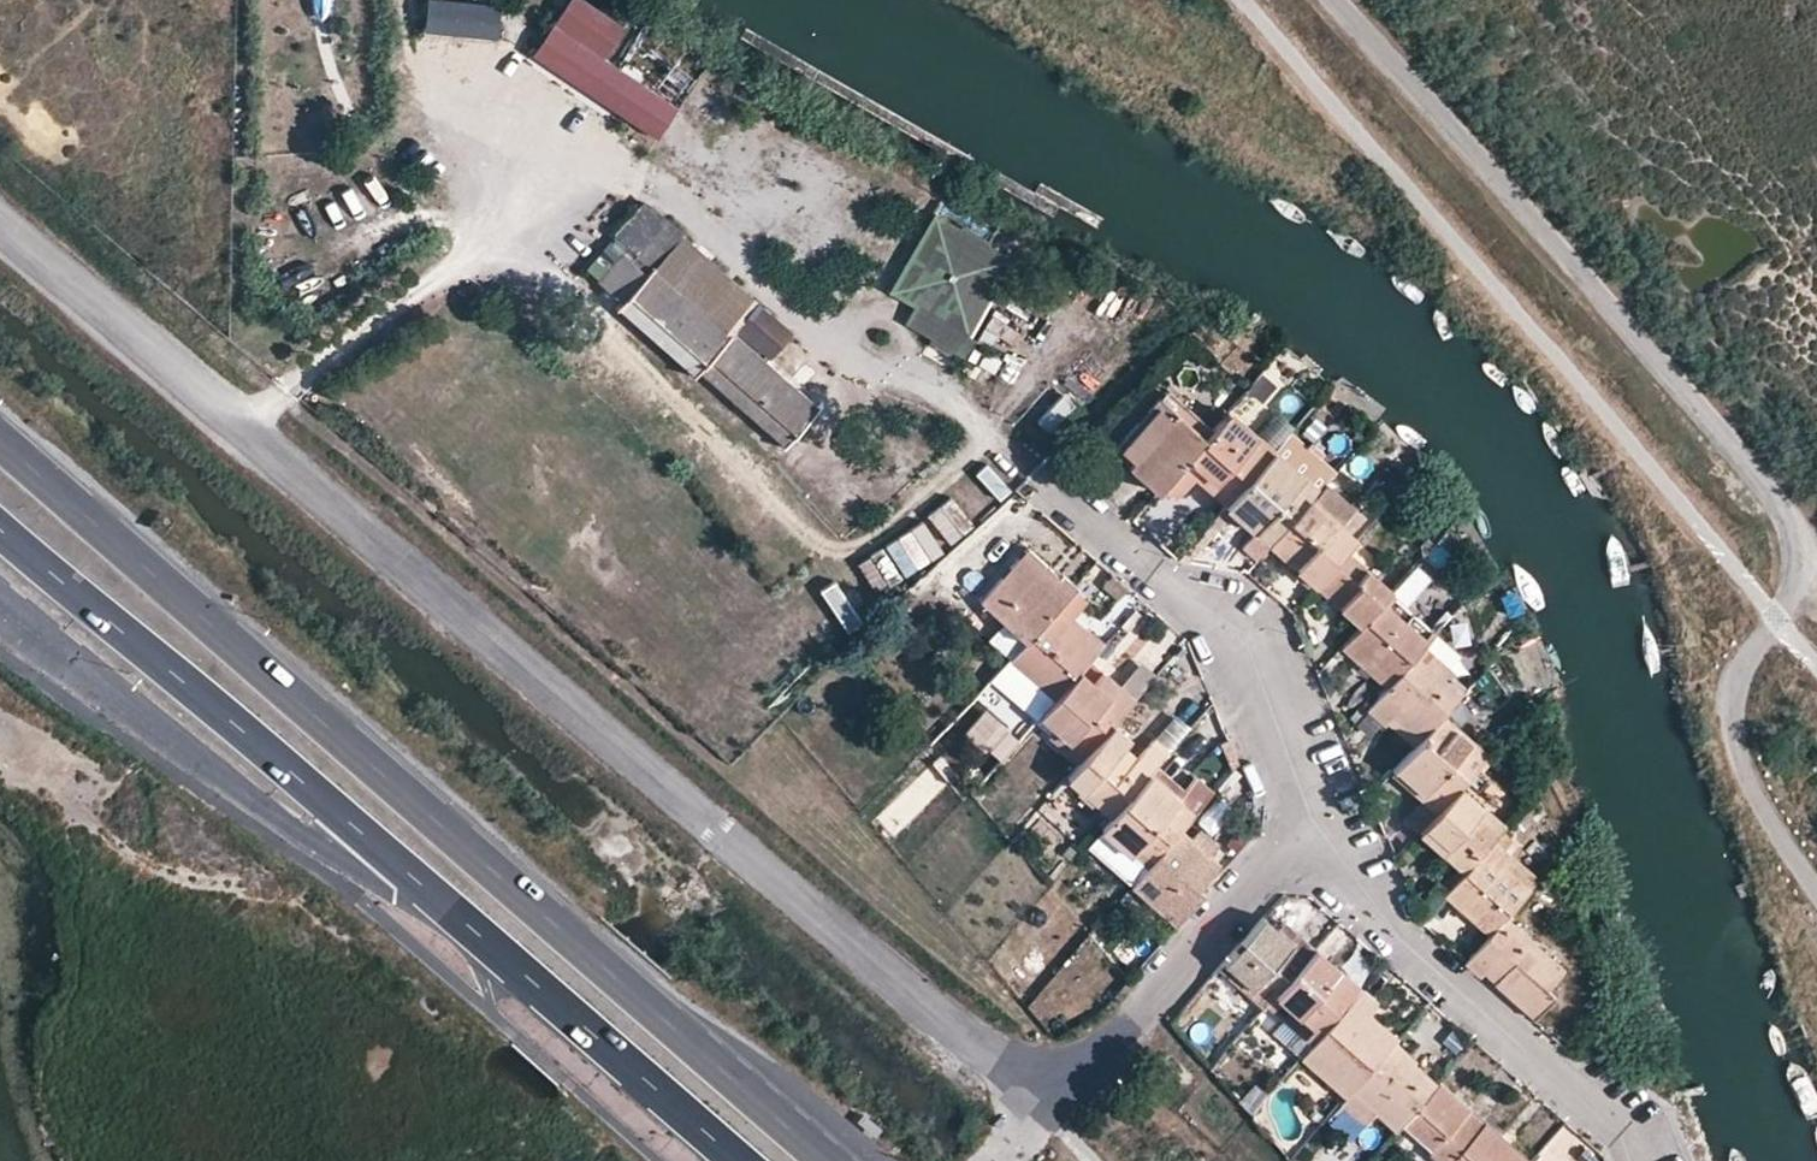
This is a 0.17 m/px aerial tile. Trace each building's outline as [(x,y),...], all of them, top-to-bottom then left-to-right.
[(430,0),(428,35),(499,40),(501,5),(430,0)] [(584,0),(572,0),(534,58),(658,139),(677,111),(603,62),(625,27),(584,0)] [(946,198),(936,215),(1016,260),(1026,243),(946,198)] [(944,325),(970,340),(1016,260),(936,215),(917,248),(908,243),(900,258),(909,263),(892,294),(917,309),(908,326),(935,341),(944,325)] [(683,239),(656,270),(729,334),(733,330),(757,303),(683,239)] [(621,300),(616,306),(693,373),(697,369),(784,444),(818,405),(733,330),(729,334),(656,270),(652,266),(645,273),(628,258),(604,286),(621,300)] [(1203,438),(1212,427),(1166,386),(1157,397),(1203,438)] [(1066,396),(1037,420),(1049,435),(1078,411),(1066,396)] [(1203,438),(1157,397),(1111,449),(1156,491),(1161,485),(1203,438)] [(1195,476),(1202,468),(1233,495),(1272,450),(1227,410),(1212,427),(1203,438),(1161,485),(1176,498),(1195,476)] [(1276,449),(1295,434),(1280,415),(1261,429),(1276,449)] [(1315,458),(1323,451),(1309,439),(1303,447),(1315,458)] [(1233,495),(1231,497),(1259,523),(1253,530),(1269,544),(1270,543),(1275,537),(1310,497),(1317,488),(1272,450),(1233,495)] [(1002,503),(1014,492),(989,465),(977,476),(1002,503)] [(1202,468),(1195,476),(1226,504),(1231,497),(1233,495),(1202,468)] [(1253,530),(1259,523),(1231,497),(1226,504),(1224,505),(1253,530)] [(1310,497),(1275,537),(1300,559),(1295,565),(1315,584),(1345,550),(1356,538),(1310,497)] [(929,517),(953,547),(977,528),(952,498),(929,517)] [(928,522),(859,563),(878,595),(947,555),(928,522)] [(1432,541),(1425,535),(1417,544),(1421,553),(1432,541)] [(1275,537),(1270,543),(1295,565),(1300,559),(1275,537)] [(1070,586),(1026,546),(978,598),(1024,639),(1056,603),(1070,586)] [(1388,591),(1390,588),(1345,550),(1315,584),(1360,623),(1388,591)] [(838,581),(822,592),(851,635),(867,624),(838,581)] [(1360,623),(1340,645),(1386,685),(1421,644),(1433,630),(1388,591),(1360,623)] [(1024,639),(1008,657),(1054,697),(1077,670),(1097,648),(1069,624),(1073,618),(1056,603),(1024,639)] [(1073,618),(1069,624),(1097,648),(1101,643),(1073,618)] [(1128,628),(1119,653),(1159,667),(1168,642),(1128,628)] [(1451,671),(1421,644),(1386,685),(1366,707),(1385,723),(1387,720),(1392,714),(1419,737),(1440,713),(1461,689),(1446,677),(1451,671)] [(1055,725),(1049,732),(1079,759),(1112,722),(1127,705),(1134,697),(1104,671),(1093,683),(1077,670),(1054,697),(1040,712),(1055,725)] [(1040,712),(1034,719),(1049,732),(1055,725),(1040,712)] [(1413,743),(1390,770),(1435,808),(1457,784),(1471,768),(1484,754),(1485,752),(1440,713),(1419,737),(1413,743)] [(1413,743),(1419,737),(1392,714),(1387,720),(1413,743)] [(1136,754),(1125,767),(1112,755),(1122,742),(1128,736),(1112,722),(1079,759),(1066,775),(1110,814),(1154,765),(1163,754),(1149,741),(1136,754)] [(1122,742),(1112,755),(1125,767),(1136,754),(1122,742)] [(1166,769),(1178,779),(1201,754),(1189,743),(1166,769)] [(1493,762),(1484,754),(1471,768),(1481,776),(1493,762)] [(1169,778),(1154,765),(1110,814),(1100,825),(1146,865),(1180,827),(1194,810),(1164,783),(1169,778)] [(1435,808),(1417,829),(1463,868),(1498,827),(1501,823),(1457,784),(1435,808)] [(1190,836),(1180,827),(1146,865),(1137,876),(1150,887),(1145,893),(1163,909),(1168,904),(1181,915),(1202,891),(1198,886),(1219,862),(1208,852),(1216,842),(1198,827),(1190,836)] [(1502,914),(1528,885),(1501,861),(1509,853),(1502,846),(1509,838),(1498,827),(1463,868),(1442,891),(1460,907),(1465,906),(1489,928),(1502,914)] [(1509,853),(1501,861),(1528,885),(1536,876),(1509,853)] [(1145,893),(1150,887),(1137,876),(1132,882),(1145,893)] [(1168,904),(1163,909),(1176,921),(1181,915),(1168,904)] [(1482,969),(1491,958),(1503,969),(1494,979),(1534,1014),(1552,992),(1546,986),(1539,980),(1556,961),(1502,914),(1489,928),(1463,957),(1480,972),(1482,969)] [(1233,980),(1238,974),(1266,1000),(1272,994),(1314,947),(1297,932),(1290,940),(1275,926),(1262,915),(1217,965),(1233,980)] [(1290,940),(1297,932),(1282,919),(1275,926),(1290,940)] [(1133,928),(1118,953),(1139,966),(1154,941),(1133,928)] [(1272,994),(1317,1033),(1359,986),(1314,947),(1272,994)] [(1359,957),(1347,972),(1366,987),(1378,971),(1359,957)] [(1491,958),(1482,969),(1494,979),(1503,969),(1491,958)] [(1562,967),(1556,961),(1539,980),(1546,986),(1562,967)] [(1264,1003),(1266,1000),(1238,974),(1233,980),(1261,1006),(1264,1003)] [(1375,1000),(1359,986),(1317,1033),(1309,1043),(1298,1055),(1343,1093),(1392,1038),(1394,1035),(1367,1010),(1375,1000)] [(1266,1000),(1264,1003),(1309,1043),(1317,1033),(1272,994),(1266,1000)] [(1414,1058),(1392,1038),(1343,1093),(1338,1100),(1364,1123),(1375,1111),(1394,1128),(1400,1121),(1435,1082),(1412,1061),(1414,1058)] [(1400,1121),(1429,1147),(1426,1151),(1438,1160),(1446,1160),(1478,1125),(1483,1119),(1438,1079),(1435,1082),(1400,1121)] [(1478,1125),(1446,1160),(1526,1160),(1528,1158),(1483,1119),(1478,1125)]
